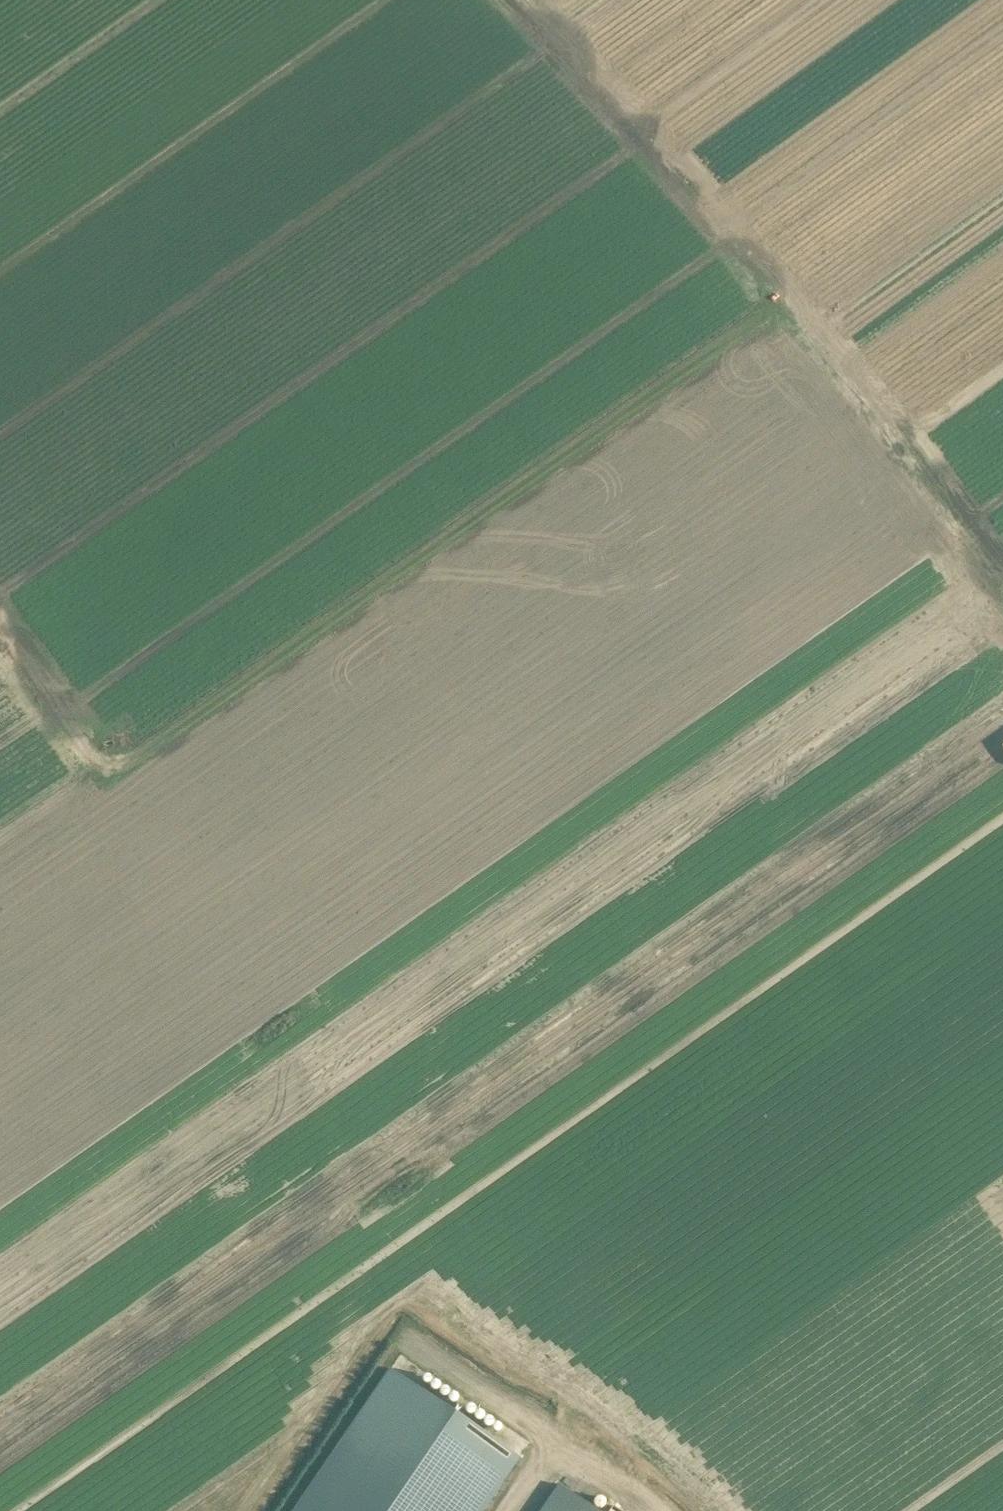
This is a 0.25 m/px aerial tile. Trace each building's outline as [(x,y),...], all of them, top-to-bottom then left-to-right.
[(293,1510),(484,1510),(521,1457),(390,1368),(293,1510)] [(559,1485),(541,1510),(598,1510),(559,1485)] [(610,1499),(602,1510),(628,1510),(610,1499)]
